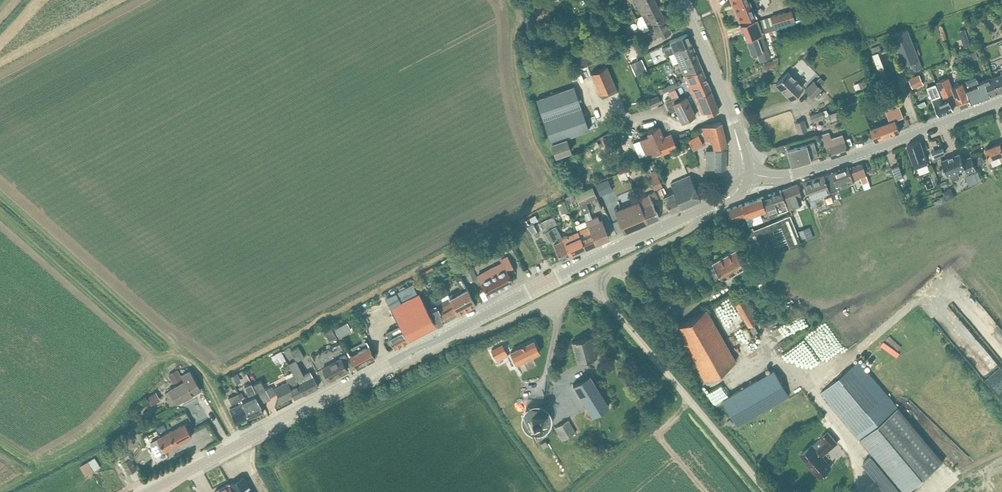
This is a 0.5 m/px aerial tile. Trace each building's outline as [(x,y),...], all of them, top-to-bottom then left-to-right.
[(659,8),(655,0),(634,0),(641,15),(638,17),(638,18),(659,8)] [(743,3),(733,7),(739,21),(755,15),(753,8),(758,6),(756,1),(750,3),(744,6),(743,3)] [(544,5),(532,10),(536,20),(548,15),(544,5)] [(630,21),(636,18),(630,6),(624,10),(630,21)] [(637,23),(638,25),(640,28),(642,29),(644,32),(649,29),(653,38),(662,33),(663,36),(671,32),(659,8),(638,18),(637,20),(637,23)] [(775,25),(793,20),(791,10),(772,16),(774,25),(763,28),(764,33),(776,29),(775,25)] [(542,28),(545,25),(541,19),(537,22),(542,28)] [(763,34),(761,29),(757,19),(741,25),(751,54),(759,51),(762,60),(770,58),(762,37),(764,36),(769,35),(768,32),(763,34)] [(922,67),(919,58),(917,55),(915,50),(907,29),(891,35),(900,56),(904,65),(910,62),(913,71),(922,67)] [(691,43),(687,33),(671,40),(669,40),(671,44),(664,47),(661,48),(664,55),(669,53),(691,44),(691,43)] [(967,34),(960,36),(964,47),(971,45),(967,34)] [(645,46),(651,43),(648,37),(643,39),(645,46)] [(686,75),(702,68),(691,44),(669,53),(673,62),(679,60),(686,75)] [(601,59),(596,46),(584,51),(583,47),(575,50),(582,67),(601,59)] [(784,48),(771,54),(774,59),(787,53),(784,48)] [(636,55),(640,62),(649,57),(645,50),(636,55)] [(864,111),(887,102),(886,100),(891,97),(893,92),(878,52),(873,55),(887,92),(861,103),(864,111)] [(969,53),(955,58),(958,66),(971,61),(969,53)] [(600,94),(616,87),(606,66),(591,73),(600,94)] [(719,110),(711,90),(702,68),(686,75),(695,98),(696,97),(700,106),(702,113),(706,111),(708,114),(719,110)] [(790,99),(797,92),(803,87),(788,72),(775,84),(790,99)] [(913,87),(923,83),(919,75),(909,79),(913,87)] [(1000,91),(994,76),(979,82),(978,80),(977,76),(966,80),(969,88),(967,90),(972,102),(1000,91)] [(820,87),(825,81),(820,77),(815,82),(813,80),(804,89),(813,98),(822,88),(820,87)] [(960,84),(952,87),(948,77),(936,82),(942,97),(954,93),(959,107),(971,103),(963,83),(960,84)] [(660,94),(677,86),(681,84),(679,80),(676,82),(658,89),(660,94)] [(947,96),(941,98),(936,84),(927,87),(929,92),(931,98),(939,115),(953,110),(947,96)] [(544,120),(581,107),(574,86),(536,99),(544,120)] [(678,96),(675,89),(668,92),(671,99),(678,96)] [(651,105),(661,101),(658,94),(649,98),(651,105)] [(671,99),(665,102),(670,113),(676,110),(682,121),(695,115),(686,96),(680,100),(678,96),(671,99)] [(819,111),(834,105),(832,99),(817,106),(819,111)] [(876,140),(900,131),(896,119),(904,116),(900,106),(887,111),(891,121),(871,128),(876,140)] [(556,156),(571,151),(568,141),(573,140),(572,136),(589,130),(581,107),(544,120),(556,156)] [(812,122),(825,117),(822,110),(809,115),(812,122)] [(799,133),(807,130),(803,120),(795,123),(799,133)] [(727,146),(721,121),(702,126),(705,140),(712,138),(714,149),(727,146)] [(651,153),(652,155),(660,151),(661,154),(677,148),(671,133),(664,136),(659,125),(647,131),(648,135),(640,138),(647,155),(651,153)] [(831,137),(829,131),(821,134),(822,135),(830,158),(848,151),(841,133),(831,137)] [(922,146),(930,143),(926,132),(918,136),(922,146)] [(693,149),(703,144),(698,135),(688,140),(693,149)] [(610,136),(604,139),(606,146),(613,143),(610,136)] [(928,162),(920,140),(907,145),(915,166),(928,162)] [(791,165),(811,159),(818,157),(813,142),(787,149),(791,165)] [(1000,142),(985,148),(989,159),(999,155),(1001,162),(1001,147),(1000,142)] [(671,156),(690,148),(689,144),(669,152),(671,156)] [(934,156),(945,152),(942,147),(932,151),(934,156)] [(725,169),(726,150),(706,149),(706,169),(725,169)] [(691,165),(696,163),(692,153),(687,154),(691,165)] [(963,159),(960,153),(941,160),(948,175),(950,175),(952,181),(960,177),(958,172),(965,169),(967,173),(977,170),(971,156),(963,159)] [(982,154),(974,157),(977,164),(984,162),(982,154)] [(901,156),(904,169),(911,167),(909,155),(901,156)] [(664,160),(657,162),(661,180),(672,177),(669,168),(666,169),(664,160)] [(867,179),(865,173),(862,163),(850,167),(853,176),(859,174),(861,181),(867,179)] [(837,187),(852,181),(847,166),(832,172),(837,187)] [(895,177),(901,175),(898,166),(892,168),(895,177)] [(654,190),(662,186),(655,169),(649,172),(652,177),(649,178),(654,190)] [(837,187),(832,172),(823,175),(823,174),(803,181),(806,191),(809,198),(835,188),(837,187)] [(701,199),(697,190),(691,177),(671,185),(674,191),(666,195),(663,189),(661,190),(671,212),(701,199)] [(602,181),(595,184),(600,195),(606,192),(602,181)] [(789,206),(802,201),(799,194),(801,194),(800,193),(797,183),(782,189),(786,198),(789,206)] [(583,214),(588,212),(590,211),(586,202),(597,197),(592,186),(574,194),(583,214)] [(781,190),(770,193),(774,203),(776,211),(787,207),(784,199),(781,190)] [(648,222),(659,218),(655,208),(654,204),(659,202),(655,193),(641,198),(641,199),(639,200),(641,206),(648,222)] [(770,193),(761,197),(764,207),(774,203),(770,193)] [(569,209),(572,208),(570,202),(575,200),(573,194),(564,197),(569,209)] [(766,211),(764,207),(761,197),(754,199),(726,209),(727,211),(730,218),(730,220),(738,217),(743,215),(744,218),(746,217),(748,223),(760,218),(762,218),(760,213),(766,211)] [(625,232),(648,222),(641,206),(639,200),(639,201),(615,211),(625,232)] [(599,220),(597,214),(590,217),(585,220),(588,227),(596,243),(609,238),(609,237),(602,219),(599,220)] [(560,259),(570,255),(563,238),(556,226),(558,225),(555,217),(540,223),(550,241),(557,238),(559,243),(554,245),(556,250),(560,259)] [(585,248),(596,243),(588,227),(577,232),(585,248)] [(570,255),(585,248),(577,232),(563,238),(570,255)] [(722,279),(731,275),(746,266),(742,260),(749,256),(742,246),(713,262),(715,266),(709,269),(715,279),(720,276),(722,279)] [(488,294),(513,281),(509,274),(515,271),(507,256),(501,259),(502,262),(478,275),(488,294)] [(470,281),(477,277),(471,266),(464,270),(470,281)] [(440,279),(444,277),(439,267),(434,270),(440,279)] [(437,276),(434,270),(422,276),(421,277),(424,283),(437,276)] [(452,300),(451,301),(458,314),(475,304),(461,277),(455,279),(462,292),(455,295),(454,293),(450,295),(452,300)] [(418,294),(413,284),(386,299),(403,330),(389,338),(394,348),(437,325),(428,309),(420,293),(418,294)] [(757,322),(743,298),(738,301),(737,299),(734,301),(753,334),(758,331),(754,324),(757,322)] [(444,321),(458,314),(451,301),(437,308),(444,321)] [(437,325),(444,321),(437,308),(436,305),(428,309),(437,325)] [(354,310),(364,330),(369,327),(359,307),(354,310)] [(704,379),(736,361),(706,309),(675,327),(704,379)] [(802,323),(796,312),(777,323),(783,333),(802,323)] [(823,337),(842,324),(837,316),(817,329),(823,337)] [(369,325),(372,331),(377,329),(374,322),(369,325)] [(343,324),(334,328),(339,337),(348,332),(343,324)] [(329,341),(336,337),(331,328),(324,332),(329,341)] [(578,362),(596,357),(591,339),(599,336),(597,332),(588,334),(589,337),(572,341),(578,362)] [(516,363),(530,356),(539,352),(533,340),(511,352),(516,363)] [(320,346),(322,352),(338,348),(336,342),(320,346)] [(495,357),(506,352),(502,344),(491,350),(495,357)] [(304,374),(302,372),(297,361),(304,357),(298,346),(291,351),(296,360),(289,364),(293,372),(305,393),(318,386),(313,377),(310,371),(304,374)] [(355,367),(375,356),(369,346),(349,357),(355,367)] [(286,361),(281,351),(271,356),(274,361),(278,359),(280,364),(286,361)] [(329,380),(347,370),(346,367),(350,365),(344,354),(339,356),(340,359),(322,368),(324,371),(329,380)] [(250,361),(239,367),(244,376),(255,371),(250,361)] [(895,404),(859,361),(822,393),(860,439),(903,491),(906,491),(943,461),(898,407),(895,404)] [(183,379),(178,369),(168,375),(173,385),(183,379)] [(737,426),(789,396),(773,369),(721,399),(737,426)] [(201,390),(189,370),(182,375),(185,380),(169,389),(177,403),(201,390)] [(295,398),(305,393),(293,372),(286,376),(287,378),(287,379),(288,382),(275,388),(281,400),(293,394),(295,398)] [(237,373),(230,376),(234,383),(240,380),(237,373)] [(606,414),(612,410),(589,374),(573,384),(593,416),(599,412),(602,417),(606,414)] [(253,384),(263,403),(271,399),(261,380),(253,384)] [(248,395),(256,392),(252,384),(245,387),(248,395)] [(152,406),(160,400),(155,392),(147,397),(152,406)] [(242,402),(238,394),(229,398),(232,404),(239,401),(240,405),(230,409),(232,415),(236,424),(249,418),(242,402)] [(249,418),(263,412),(256,395),(242,402),(249,418)] [(190,407),(179,412),(181,417),(193,412),(190,407)] [(533,426),(535,426),(542,425),(544,424),(544,423),(545,421),(545,418),(545,416),(544,415),(543,413),(541,411),(540,411),(534,411),(533,411),(531,412),(530,414),(529,415),(528,417),(528,419),(529,421),(531,424),(532,425),(533,426)] [(569,420),(555,428),(562,440),(576,432),(569,420)] [(159,434),(167,430),(164,423),(156,427),(159,434)] [(164,451),(191,436),(187,427),(184,423),(157,438),(164,451)] [(822,437),(801,455),(819,477),(831,466),(823,456),(838,443),(828,431),(822,437)] [(103,449),(88,456),(93,467),(108,460),(103,449)] [(128,474),(137,469),(130,457),(122,462),(128,474)] [(228,484),(233,491),(252,491),(248,485),(243,476),(228,484)] [(228,484),(215,491),(233,491),(228,484)]
